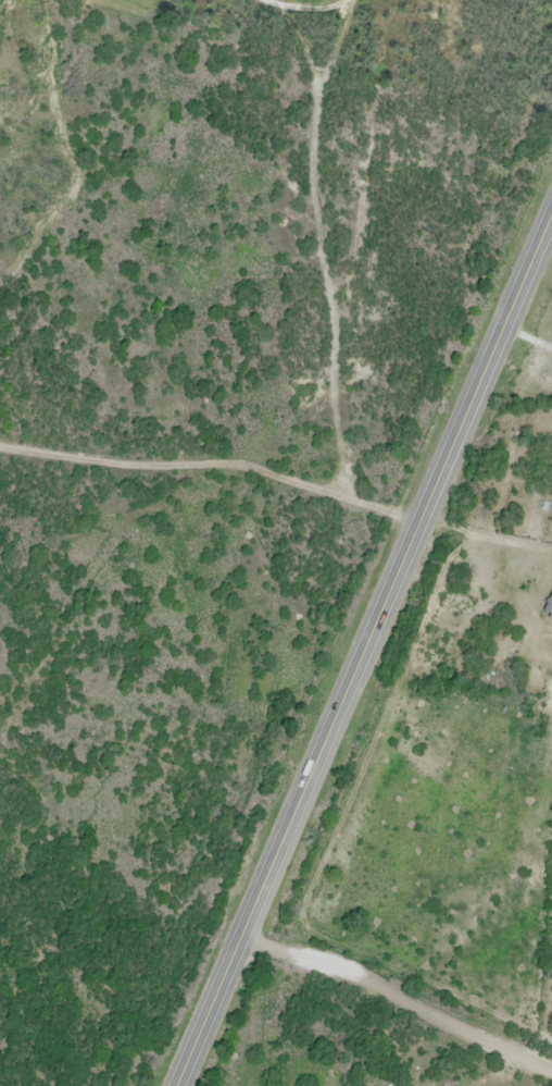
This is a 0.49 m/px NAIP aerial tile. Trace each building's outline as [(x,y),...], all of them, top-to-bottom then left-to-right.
[(543,615),(551,618),(551,592),(543,615)]
